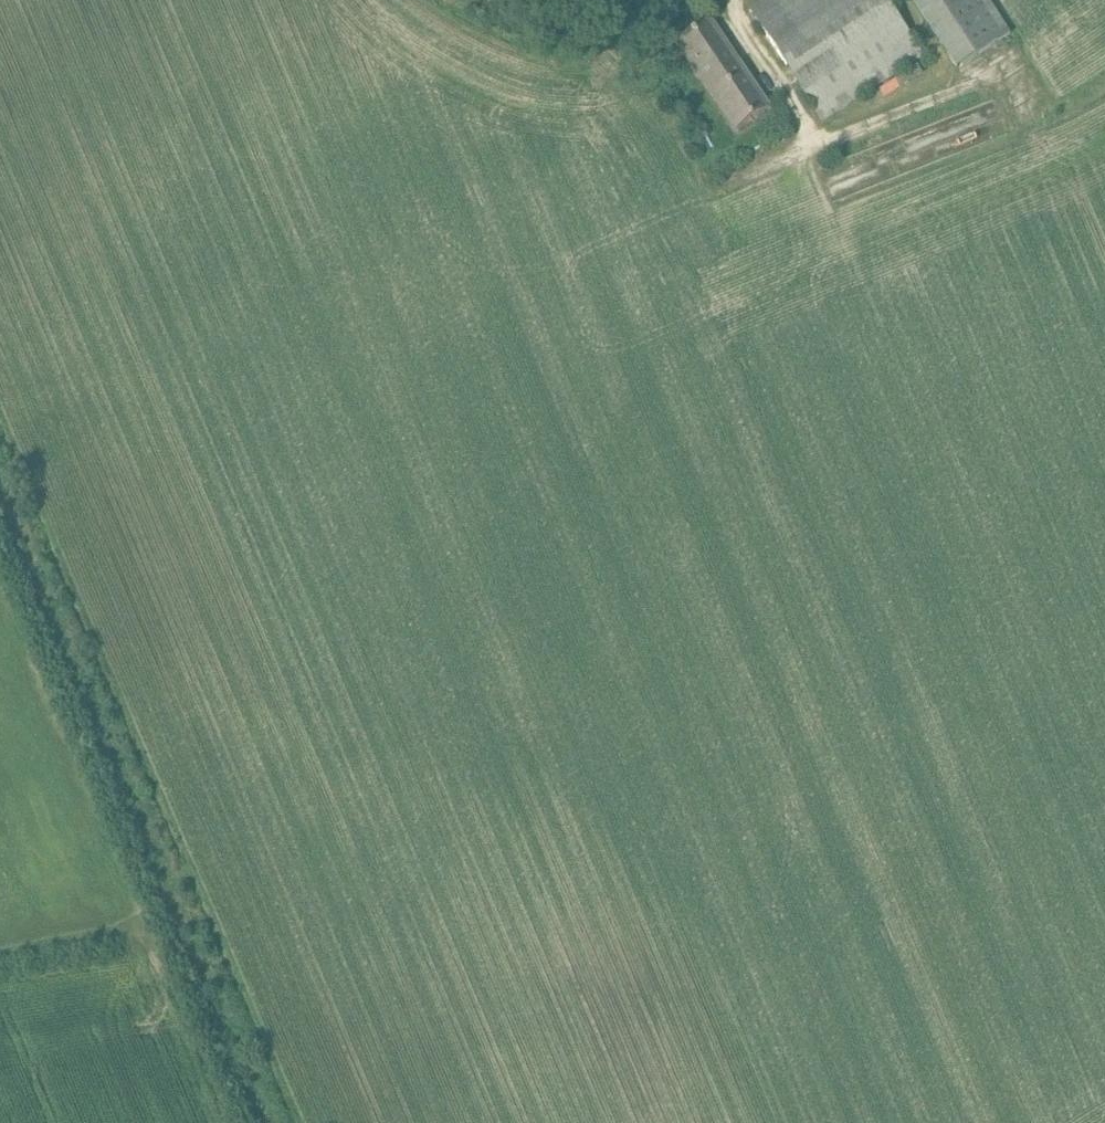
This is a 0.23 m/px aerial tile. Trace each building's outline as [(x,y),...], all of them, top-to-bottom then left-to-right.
[(750,11),(823,121),(924,56),(888,1),(889,0),(766,0),(750,11)] [(957,68),(1010,34),(988,0),(913,0),(957,68)] [(768,107),(710,21),(677,43),(735,129),(768,107)] [(910,73),(913,71),(916,76),(921,73),(917,67),(881,91),(885,97),(899,87),(896,82),(901,79),(905,84),(913,78),(910,73)]
